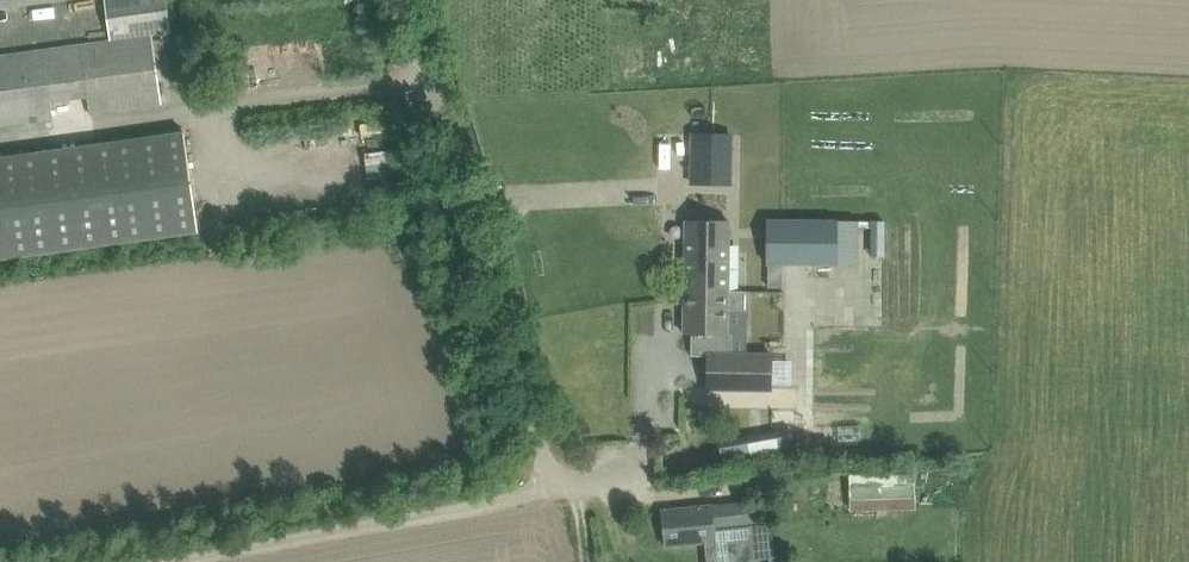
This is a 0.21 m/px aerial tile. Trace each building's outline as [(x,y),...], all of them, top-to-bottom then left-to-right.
[(111,41),(0,57),(0,125),(51,118),(48,102),(85,96),(88,113),(162,103),(152,36),(171,33),(167,0),(105,0),(111,41)] [(69,0),(0,0),(0,9),(69,0)] [(200,234),(186,134),(0,160),(0,262),(200,234)] [(690,136),(690,184),(728,184),(728,136),(690,136)] [(687,220),(685,335),(691,335),(691,355),(707,356),(707,351),(731,352),(731,336),(727,336),(727,310),(746,311),(746,291),(727,291),(728,221),(687,220)] [(833,264),(833,221),(764,221),(764,264),(833,264)] [(245,251),(256,249),(254,239),(243,241),(245,251)] [(773,353),(707,351),(706,391),(772,393),(773,353)] [(770,432),(718,441),(722,462),(773,453),(770,432)] [(705,543),(707,561),(756,561),(753,525),(778,522),(776,501),(753,502),(711,506),(711,505),(662,510),(666,547),(705,543)]
